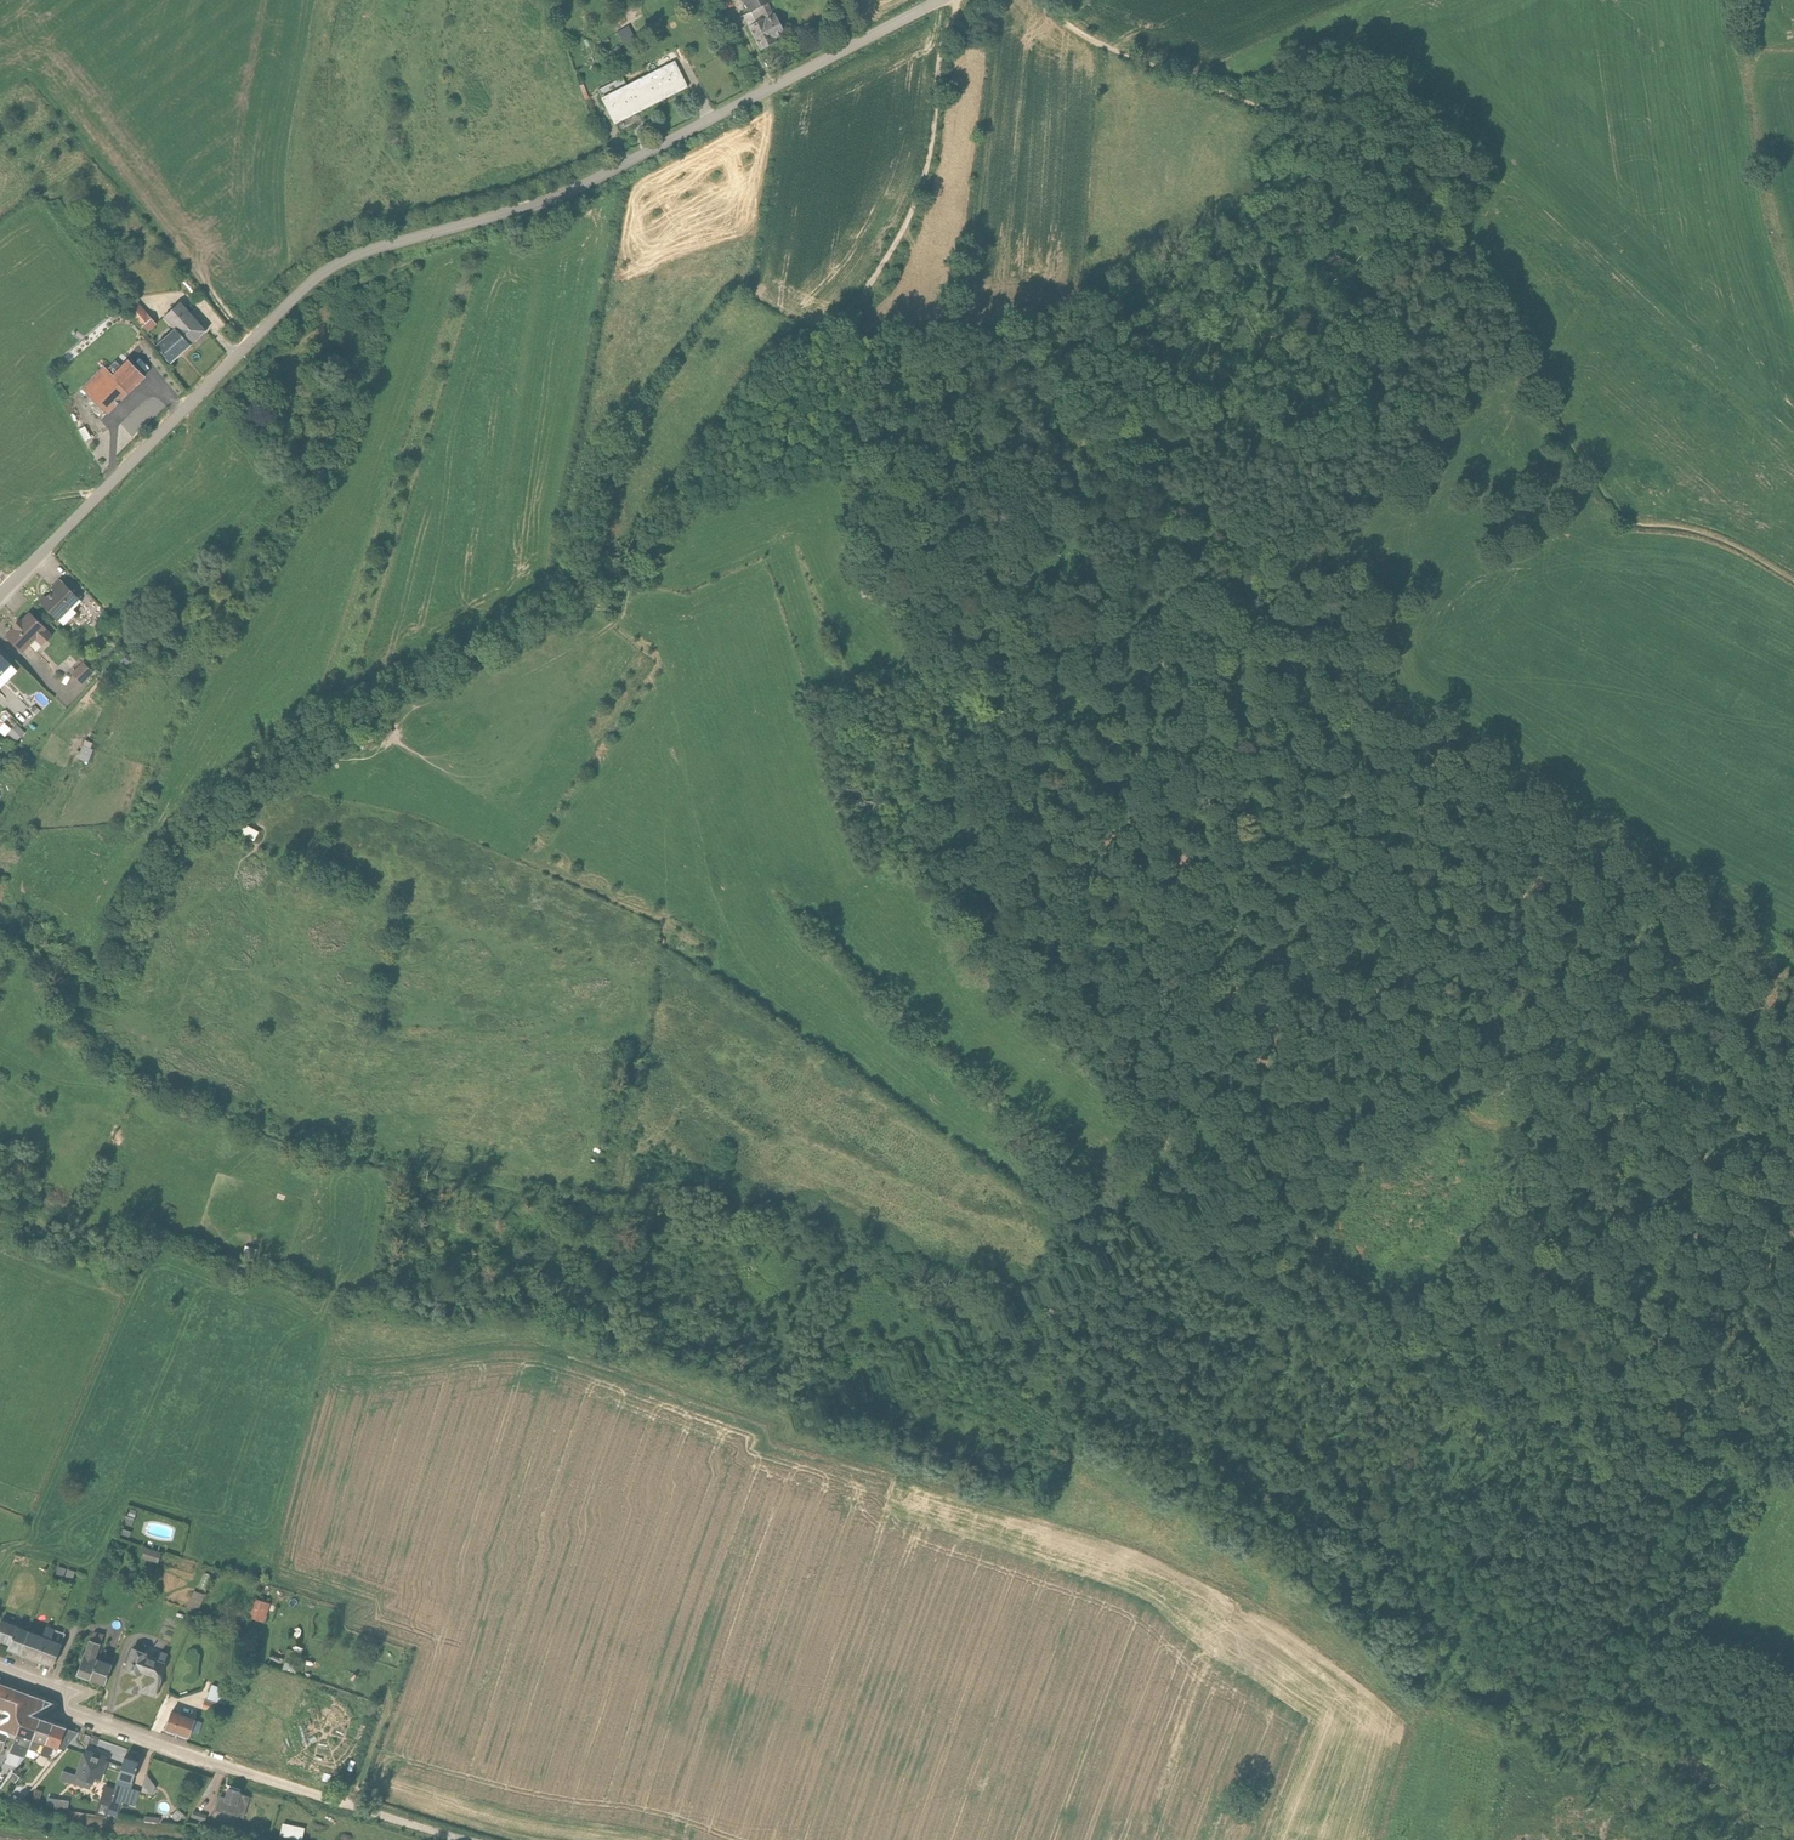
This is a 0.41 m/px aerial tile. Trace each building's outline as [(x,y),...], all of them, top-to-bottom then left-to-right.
[(751,13),(745,16),(762,49),(774,43),(777,42),(778,41),(777,38),(786,34),(770,3),(774,1),(774,0),(745,0),(751,13)] [(629,27),(617,33),(624,44),(635,38),(632,33),(629,27)] [(615,50),(606,55),(610,63),(620,57),(615,50)] [(619,81),(599,91),(616,125),(688,88),(675,62),(624,88),(619,81)] [(131,302),(119,312),(143,338),(153,328),(131,302)] [(170,334),(185,351),(203,335),(176,306),(159,322),(170,334)] [(185,351),(170,334),(151,350),(167,367),(185,351)] [(100,371),(78,393),(103,419),(141,381),(124,364),(117,371),(111,365),(103,374),(100,371)] [(80,431),(74,435),(81,446),(87,443),(80,431)] [(48,598),(35,610),(54,629),(75,608),(55,587),(46,596),(48,598)] [(9,636),(1,644),(18,661),(30,648),(36,655),(47,643),(24,621),(16,629),(14,627),(7,634),(9,636)] [(123,663),(116,670),(121,675),(131,665),(127,662),(125,664),(123,663)] [(78,670),(66,682),(76,693),(89,681),(78,670)] [(11,734),(2,743),(10,751),(19,742),(11,734)] [(80,749),(72,768),(83,773),(88,759),(86,758),(88,752),(80,749)] [(247,828),(242,838),(254,844),(259,834),(247,828)] [(121,1534),(119,1541),(119,1542),(128,1544),(130,1537),(121,1534)] [(116,1546),(114,1552),(125,1556),(127,1550),(118,1546),(116,1546)] [(141,1564),(137,1577),(153,1582),(158,1570),(141,1564)] [(53,1585),(51,1592),(59,1594),(61,1587),(53,1585)] [(62,1587),(60,1595),(68,1597),(71,1590),(62,1587)] [(190,1609),(183,1627),(194,1632),(201,1614),(190,1609)] [(251,1617),(245,1635),(262,1642),(268,1622),(251,1617)] [(3,1667),(16,1672),(25,1648),(0,1639),(0,1661),(5,1662),(3,1667)] [(25,1648),(16,1672),(35,1680),(43,1657),(46,1658),(50,1647),(41,1644),(37,1653),(25,1648)] [(43,1657),(35,1680),(49,1685),(61,1651),(50,1647),(46,1658),(43,1657)] [(87,1653),(73,1693),(100,1703),(107,1682),(92,1677),(100,1653),(91,1649),(87,1653)] [(129,1666),(121,1689),(136,1694),(138,1690),(154,1696),(155,1692),(157,1693),(162,1681),(149,1676),(148,1678),(144,1676),(146,1671),(129,1666)] [(204,1699),(201,1708),(220,1714),(230,1691),(211,1684),(206,1699),(204,1699)] [(3,1748),(7,1737),(14,1740),(24,1714),(0,1705),(0,1750),(1,1750),(0,1753),(0,1755),(3,1757),(6,1751),(3,1748)] [(195,1718),(172,1710),(164,1730),(188,1738),(195,1718)] [(40,1719),(24,1714),(14,1740),(9,1753),(23,1759),(26,1757),(40,1719)] [(201,1731),(204,1720),(196,1718),(193,1729),(201,1731)] [(26,1757),(33,1759),(39,1743),(44,1745),(52,1724),(40,1719),(26,1757)] [(65,1729),(52,1724),(44,1745),(39,1756),(48,1759),(52,1747),(57,1749),(65,1729)] [(91,1737),(88,1745),(96,1748),(98,1740),(99,1739),(98,1738),(97,1739),(92,1737),(92,1736),(91,1736),(91,1737)] [(107,1760),(84,1752),(75,1777),(92,1784),(94,1778),(100,1780),(107,1760)] [(138,1762),(125,1758),(106,1814),(116,1817),(120,1803),(135,1806),(140,1791),(131,1788),(133,1785),(131,1783),(138,1762)] [(12,1773),(8,1780),(15,1784),(19,1778),(12,1773)] [(147,1775),(143,1791),(154,1793),(158,1777),(147,1775)] [(240,1792),(228,1788),(225,1799),(220,1797),(216,1809),(243,1818),(247,1805),(237,1801),(240,1792)] [(35,1789),(30,1803),(37,1805),(42,1791),(35,1789)] [(48,1797),(45,1807),(66,1811),(68,1801),(48,1797)] [(177,1809),(171,1816),(178,1821),(183,1815),(177,1809)] [(304,1839),(307,1826),(284,1821),(281,1834),(304,1839)]
